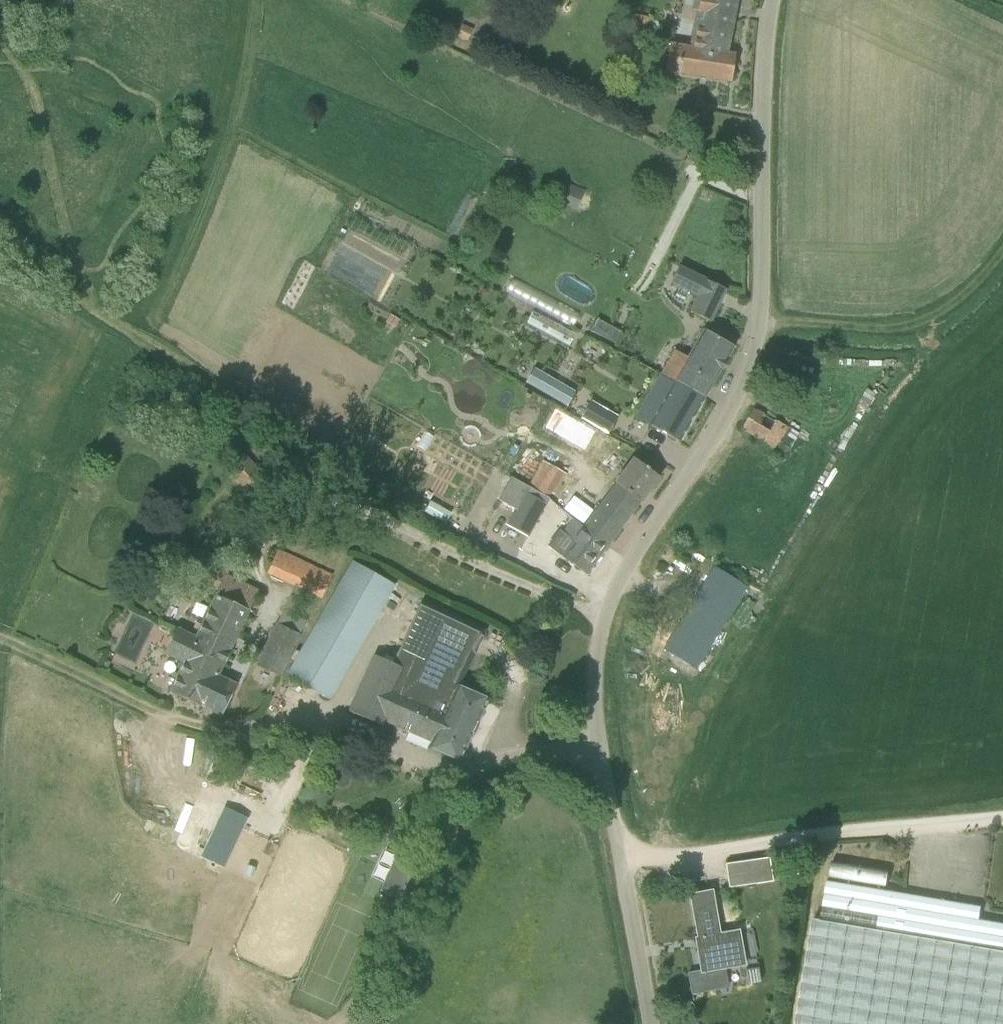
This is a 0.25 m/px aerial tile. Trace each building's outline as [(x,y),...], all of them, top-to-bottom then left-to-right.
[(665,72),(731,82),(735,54),(731,54),(739,0),(694,0),(692,11),(699,12),(692,47),(670,44),(665,72)] [(461,28),(456,39),(467,45),(472,33),(461,28)] [(570,185),(562,204),(576,210),(585,192),(570,185)] [(698,198),(708,203),(713,194),(703,189),(698,198)] [(689,312),(692,313),(710,322),(726,290),(679,266),(670,284),(696,297),(689,312)] [(535,308),(527,323),(567,344),(582,315),(513,278),(505,292),(535,308)] [(400,321),(390,315),(385,322),(395,329),(400,321)] [(603,340),(609,328),(597,322),(590,333),(603,340)] [(734,347),(704,330),(688,358),(675,350),(661,375),(674,383),(675,381),(705,398),(734,347)] [(535,368),(525,384),(567,408),(576,392),(535,368)] [(661,375),(636,417),(679,442),(705,398),(675,381),(674,383),(661,375)] [(616,418),(590,404),(582,418),(607,433),(616,418)] [(776,448),(787,427),(753,409),(742,430),(776,448)] [(247,451),(227,470),(249,494),(269,475),(247,451)] [(659,478),(634,459),(615,484),(616,485),(584,528),(608,547),(659,478)] [(563,473),(543,462),(542,461),(528,487),(549,499),(563,473)] [(527,538),(535,523),(549,499),(528,487),(515,512),(507,526),(527,538)] [(430,501),(424,512),(445,524),(451,513),(430,501)] [(574,541),(562,557),(587,575),(608,547),(584,528),(573,520),(563,533),(574,541)] [(277,551),(267,572),(274,576),(294,585),(316,595),(322,598),(332,576),(277,551)] [(329,700),(394,585),(352,561),(287,676),(329,700)] [(695,669),(746,587),(715,567),(664,650),(695,669)] [(207,578),(221,585),(209,610),(195,638),(190,649),(224,665),(250,611),(258,593),(236,582),(226,576),(209,568),(202,583),(204,584),(207,578)] [(299,635),(276,624),(257,666),(280,677),(299,635)] [(218,676),(224,665),(190,649),(195,638),(177,629),(165,654),(184,663),(175,681),(170,692),(220,717),(236,685),(218,676)] [(407,670),(374,656),(349,712),(382,727),(385,721),(431,742),(429,748),(459,761),(487,700),(457,686),(447,708),(400,687),(407,670)] [(214,843),(230,850),(241,826),(225,818),(214,843)] [(397,854),(380,891),(398,900),(409,875),(415,862),(397,854)] [(770,859),(726,865),(729,889),(774,883),(770,859)] [(980,920),(982,907),(828,881),(803,1023),(1002,1023),(1002,924),(980,920)] [(701,973),(745,965),(739,931),(721,934),(712,891),(690,895),(698,938),(696,939),(696,940),(698,939),(700,948),(700,950),(698,951),(701,973)] [(749,965),(757,964),(752,932),(744,933),(749,965)]
